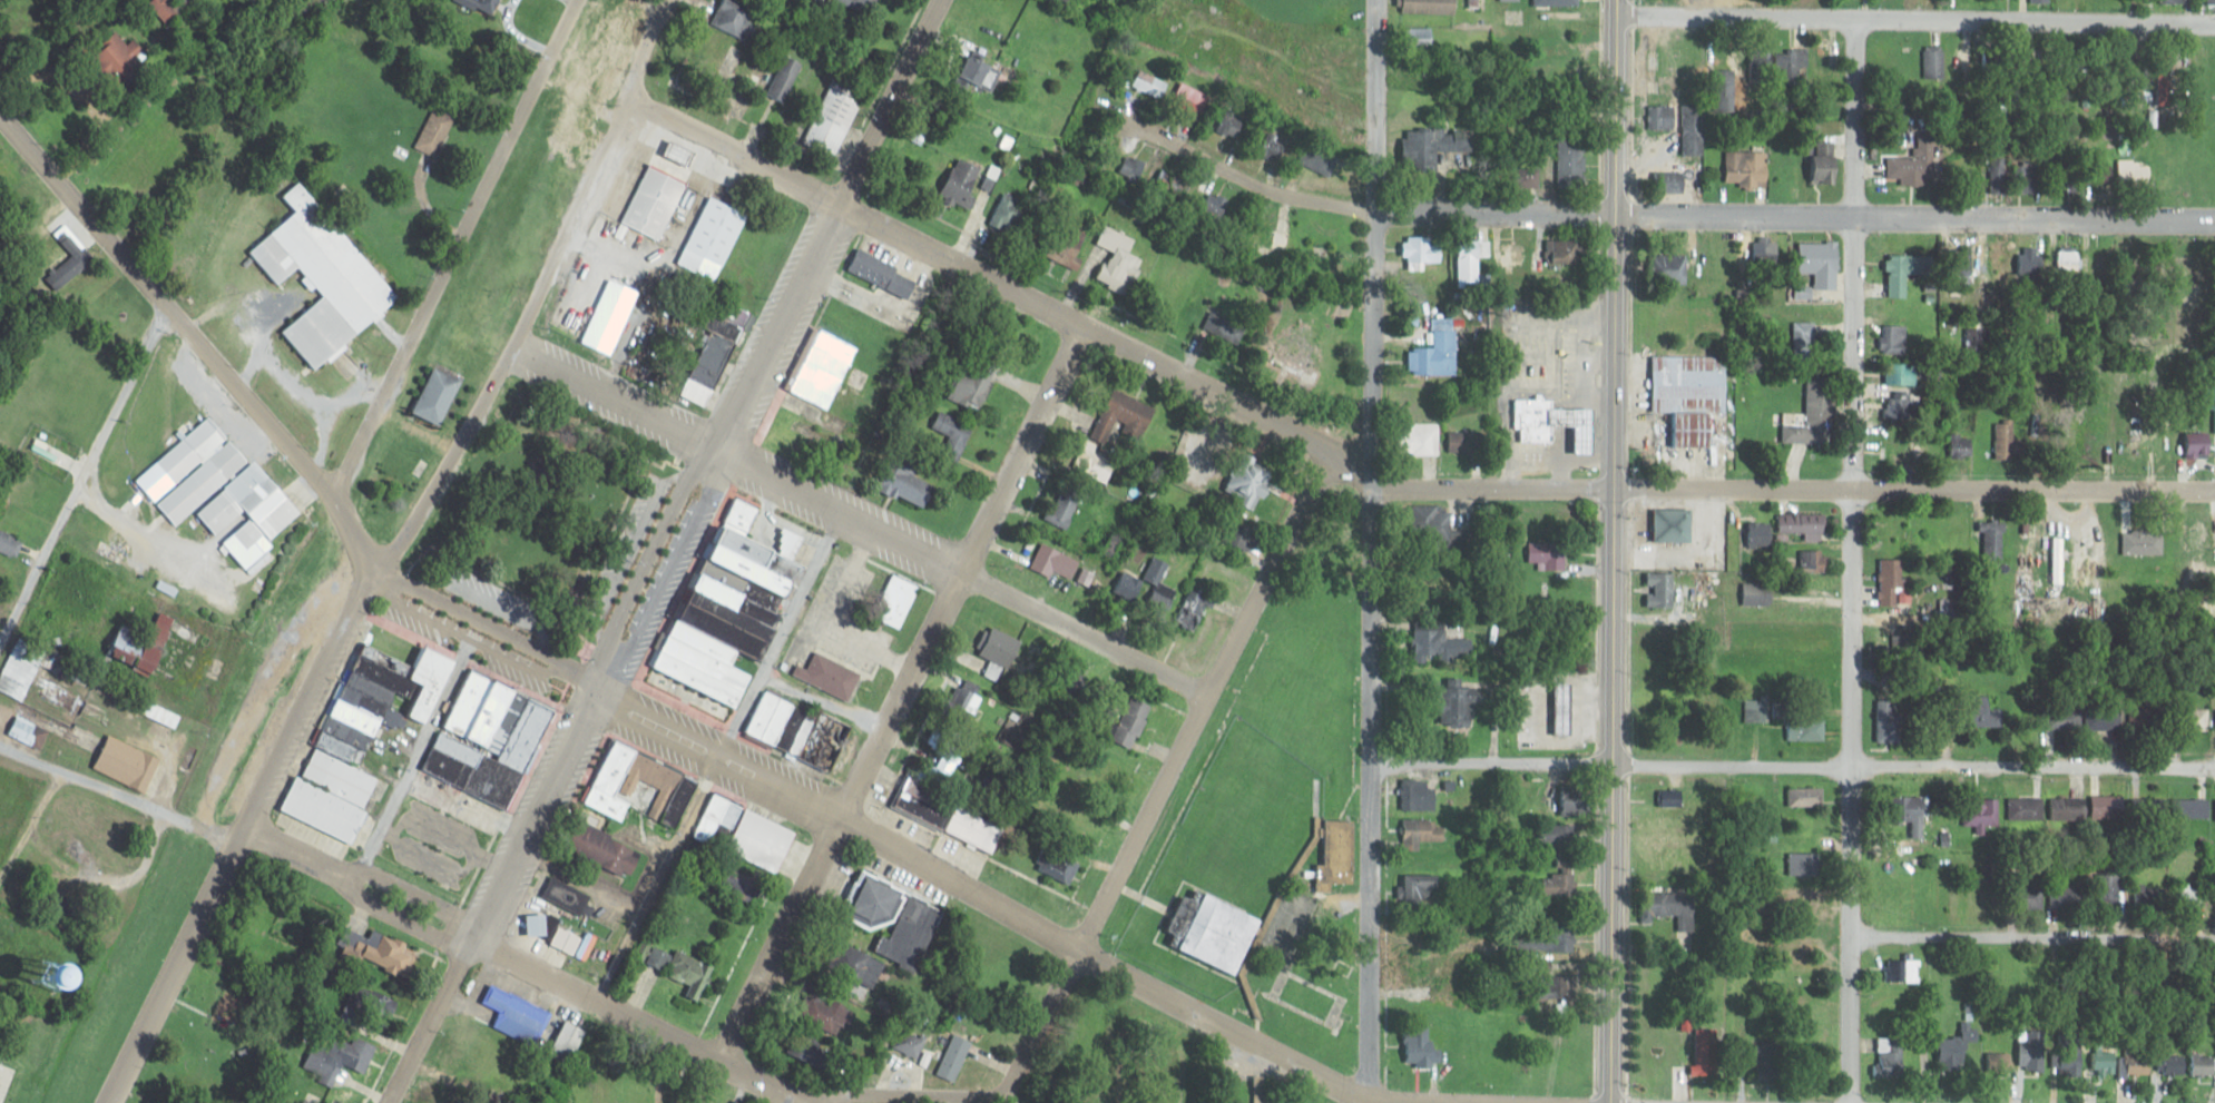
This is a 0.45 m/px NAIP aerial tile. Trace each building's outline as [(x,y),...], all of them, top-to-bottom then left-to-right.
[(176,0),(156,0),(151,13),(170,19),(176,0)] [(873,15),(879,0),(840,0),(839,2),(873,15)] [(1455,0),(1402,0),(1402,13),(1455,14),(1455,0)] [(1468,9),(1480,9),(1480,0),(1468,0),(1468,9)] [(1433,28),(1406,28),(1406,47),(1433,47),(1433,28)] [(1945,48),(1924,48),(1924,78),(1944,78),(1945,48)] [(1807,50),(1780,50),(1780,71),(1807,71),(1807,50)] [(803,62),(782,104),(765,95),(778,68),(775,66),(782,51),(803,62)] [(1839,51),(1814,51),(1814,81),(1839,81),(1839,51)] [(962,72),(988,90),(1000,74),(975,55),(962,72)] [(1161,100),(1169,83),(1138,68),(1130,85),(1161,100)] [(804,142),(836,155),(863,91),(830,77),(804,142)] [(1171,103),(1201,116),(1210,95),(1179,82),(1171,103)] [(1712,82),(1712,111),(1729,111),(1729,82),(1712,82)] [(1703,104),(1682,104),(1682,155),(1703,155),(1703,104)] [(432,157),(459,119),(438,105),(411,143),(432,157)] [(1675,105),(1647,105),(1647,129),(1675,129),(1675,105)] [(1218,130),(1238,139),(1246,121),(1226,112),(1218,130)] [(1436,151),(1474,151),(1474,129),(1407,128),(1406,163),(1436,163),(1436,151)] [(1274,160),(1288,143),(1271,130),(1258,147),(1274,160)] [(1926,185),(1926,178),(1935,178),(1935,135),(1917,135),(1917,157),(1887,158),(1887,179),(1900,179),(1900,185),(1926,185)] [(1295,160),(1316,170),(1325,153),(1304,142),(1295,160)] [(395,154),(404,160),(410,151),(400,145),(395,154)] [(1584,188),(1584,146),(1559,146),(1559,188),(1584,188)] [(1801,148),(1781,148),(1781,186),(1801,186),(1801,148)] [(1725,151),(1725,186),(1768,186),(1768,151),(1725,151)] [(1810,183),(1838,183),(1838,154),(1810,154),(1810,183)] [(968,207),(983,167),(957,157),(942,197),(968,207)] [(2004,193),(2004,157),(1990,157),(1990,193),(2004,193)] [(2016,161),(2016,193),(2037,193),(2037,161),(2016,161)] [(621,222),(661,240),(687,183),(647,165),(621,222)] [(2081,191),(2081,165),(2060,165),(2060,191),(2081,191)] [(1538,173),(1523,167),(1518,180),(1533,186),(1538,173)] [(1685,191),(1685,171),(1660,171),(1660,191),(1685,191)] [(984,187),(992,189),(993,180),(986,179),(984,187)] [(249,252),(278,288),(293,275),(304,288),(291,299),(302,313),(281,330),(315,371),(400,301),(301,182),(283,196),(297,213),(249,252)] [(724,268),(748,214),(708,196),(684,250),(724,268)] [(992,224),(1013,234),(1025,205),(1004,196),(992,224)] [(1137,240),(1107,227),(1099,244),(1116,252),(1101,285),(1127,296),(1144,259),(1130,253),(1137,240)] [(1291,250),(1290,228),(1255,230),(1256,252),(1291,250)] [(55,293),(94,261),(68,230),(57,239),(71,256),(43,278),(55,293)] [(1072,270),(1083,252),(1058,236),(1047,254),(1072,270)] [(1756,246),(1764,262),(1778,255),(1771,239),(1756,246)] [(1546,265),(1576,265),(1576,240),(1546,240),(1546,265)] [(1816,289),(1839,289),(1839,241),(1816,241),(1816,289)] [(1489,242),(1459,242),(1459,279),(1479,279),(1479,257),(1489,257),(1489,242)] [(1505,242),(1505,268),(1528,268),(1528,242),(1505,242)] [(2011,247),(1988,247),(1988,259),(1997,259),(1997,269),(2011,269),(2011,247)] [(2022,272),(2039,271),(2038,247),(2020,248),(2022,272)] [(910,299),(919,277),(858,251),(849,273),(910,299)] [(1907,298),(1907,274),(1934,274),(1934,256),(1889,255),(1889,298),(1907,298)] [(1654,257),(1654,283),(1683,283),(1683,257),(1654,257)] [(744,329),(714,316),(709,328),(679,395),(708,408),(744,329)] [(1277,361),(1308,373),(1324,330),(1293,319),(1277,361)] [(1815,323),(1793,322),(1793,358),(1815,358),(1815,323)] [(1908,325),(1881,325),(1881,354),(1908,354),(1908,325)] [(1409,349),(1409,375),(1456,375),(1456,329),(1435,329),(1435,349),(1409,349)] [(832,408),(855,344),(816,330),(792,394),(832,408)] [(1727,357),(1653,356),(1653,412),(1671,413),(1670,447),(1712,447),(1712,413),(1727,413),(1727,357)] [(997,370),(968,357),(949,398),(977,411),(997,370)] [(1916,386),(1916,365),(1897,365),(1897,386),(1916,386)] [(1833,379),(1808,379),(1808,414),(1782,414),(1781,443),(1833,443),(1833,379)] [(1102,424),(1140,443),(1156,410),(1118,391),(1102,424)] [(1911,391),(1889,391),(1889,419),(1911,419),(1911,391)] [(1514,442),(1553,442),(1553,400),(1514,400),(1514,442)] [(203,406),(295,506),(266,532),(267,540),(245,565),(190,510),(170,520),(145,495),(168,474),(149,455),(203,406)] [(958,462),(974,427),(939,411),(923,445),(958,462)] [(1996,421),(1996,458),(2026,458),(2026,442),(2014,442),(2014,421),(1996,421)] [(1403,424),(1403,456),(1439,456),(1439,424),(1403,424)] [(1449,454),(1482,454),(1482,432),(1449,432),(1449,454)] [(2213,453),(2213,433),(2184,433),(2184,453),(2213,453)] [(1106,448),(1086,448),(1086,475),(1106,475),(1106,448)] [(926,509),(936,484),(915,475),(919,464),(895,454),(881,490),(926,509)] [(1267,492),(1262,489),(1273,471),(1250,458),(1229,492),(1257,509),(1267,492)] [(1070,530),(1083,489),(1061,481),(1047,522),(1070,530)] [(1655,542),(1692,542),(1692,509),(1655,509),(1655,542)] [(1824,513),(1781,514),(1781,537),(1824,536),(1824,513)] [(1982,522),(1982,558),(2003,558),(2003,522),(1982,522)] [(1233,543),(1253,554),(1264,533),(1243,523),(1233,543)] [(1772,547),(1772,523),(1749,523),(1749,547),(1772,547)] [(2212,523),(2192,523),(2192,557),(2212,557),(2212,523)] [(659,674),(661,675),(653,694),(735,727),(794,581),(770,571),(779,549),(796,556),(804,538),(779,528),(772,545),(719,524),(659,674)] [(16,557),(23,539),(0,529),(0,550),(16,557)] [(2051,539),(2051,582),(2064,582),(2064,539),(2051,539)] [(1564,568),(1564,543),(1531,543),(1531,568),(1564,568)] [(1077,559),(1041,544),(1032,566),(1067,581),(1077,559)] [(1799,571),(1831,571),(1831,550),(1799,550),(1799,571)] [(1160,586),(1170,563),(1152,556),(1142,578),(1160,586)] [(1880,605),(1910,605),(1910,578),(1901,578),(1901,559),(1880,559),(1880,605)] [(1674,573),(1650,573),(1650,607),(1674,607),(1674,573)] [(900,630),(920,586),(894,574),(874,618),(900,630)] [(1771,583),(1742,583),(1742,605),(1771,605),(1771,583)] [(1216,601),(1195,586),(1172,617),(1192,633),(1216,601)] [(111,658),(157,675),(177,619),(159,613),(151,635),(123,625),(111,658)] [(1023,643),(993,627),(979,654),(992,661),(984,675),(1001,684),(1023,643)] [(1415,630),(1415,662),(1427,662),(1427,658),(1474,658),(1474,638),(1446,638),(1446,629),(1415,630)] [(287,814),(353,842),(380,779),(359,770),(380,722),(397,729),(403,715),(429,726),(457,661),(422,646),(413,665),(361,643),(287,814)] [(861,673),(815,651),(807,668),(798,663),(792,675),(849,701),(861,673)] [(37,667),(10,654),(0,674),(0,690),(21,700),(37,667)] [(511,811),(555,707),(467,670),(441,732),(438,730),(421,772),(511,811)] [(1573,735),(1573,683),(1556,683),(1556,735),(1573,735)] [(981,701),(968,685),(945,704),(958,720),(981,701)] [(1442,686),(1441,725),(1473,726),(1473,702),(1478,703),(1478,687),(1442,686)] [(832,774),(852,725),(762,687),(741,736),(832,774)] [(1991,694),(1974,694),(1974,725),(2003,725),(2003,707),(1991,707),(1991,694)] [(1132,749),(1153,706),(1133,696),(1111,739),(1132,749)] [(1745,721),(1768,721),(1768,699),(1745,699),(1745,721)] [(1877,700),(1878,742),(1902,742),(1901,699),(1877,700)] [(2209,730),(2209,708),(2192,708),(2192,730),(2209,730)] [(2163,723),(2152,711),(2138,724),(2149,736),(2163,723)] [(49,731),(18,716),(9,734),(40,749),(49,731)] [(1825,741),(1825,718),(1786,718),(1786,741),(1825,741)] [(925,744),(940,754),(952,736),(936,726),(925,744)] [(108,735),(93,769),(146,792),(161,759),(108,735)] [(676,828),(698,778),(610,740),(583,803),(623,820),(629,807),(676,828)] [(891,808),(994,852),(1006,824),(903,780),(891,808)] [(1428,810),(1428,781),(1404,781),(1404,810),(1428,810)] [(1560,785),(1560,815),(1590,815),(1590,785),(1560,785)] [(1788,807),(1824,807),(1824,787),(1788,787),(1788,807)] [(1899,816),(1911,821),(1906,832),(1916,837),(1930,804),(1909,795),(1899,816)] [(2124,795),(2092,795),(2092,819),(2124,819),(2124,795)] [(2082,819),(2081,797),(2053,799),(2054,821),(2082,819)] [(2159,819),(2159,797),(2135,797),(2135,819),(2159,819)] [(2210,797),(2180,797),(2180,818),(2210,819),(2210,797)] [(2009,798),(2009,820),(2046,820),(2046,798),(2009,798)] [(1999,826),(1999,800),(1965,799),(1965,826),(1999,826)] [(795,829),(779,824),(782,815),(747,803),(731,851),(782,868),(795,829)] [(1405,820),(1405,842),(1444,842),(1444,820),(1405,820)] [(1355,821),(1324,821),(1324,865),(1316,865),(1316,893),(1332,893),(1332,884),(1355,884),(1355,821)] [(643,849),(582,823),(570,850),(632,876),(643,849)] [(1574,825),(1540,825),(1540,847),(1574,847),(1574,825)] [(1034,867),(1070,886),(1081,863),(1045,845),(1034,867)] [(1790,853),(1790,877),(1821,877),(1821,853),(1790,853)] [(886,930),(904,888),(862,871),(844,913),(886,930)] [(2122,875),(2098,875),(2098,908),(2122,908),(2122,875)] [(543,895),(589,919),(599,900),(554,876),(543,895)] [(1549,876),(1549,893),(1572,893),(1572,876),(1549,876)] [(1398,877),(1398,906),(1441,906),(1441,877),(1398,877)] [(2135,884),(2135,906),(2166,906),(2166,884),(2135,884)] [(2050,887),(2050,908),(2086,908),(2086,887),(2050,887)] [(1263,920),(1198,891),(1194,900),(1181,895),(1165,931),(1171,934),(1166,945),(1238,977),(1263,920)] [(1676,923),(1676,931),(1696,931),(1696,893),(1645,893),(1645,922),(1676,923)] [(528,935),(547,935),(547,914),(528,914),(528,935)] [(673,953),(654,945),(647,962),(665,970),(673,953)] [(1408,955),(1408,998),(1442,998),(1442,955),(1408,955)] [(88,977),(79,958),(65,964),(74,984),(88,977)] [(1919,982),(1919,960),(1888,960),(1888,982),(1919,982)] [(497,1010),(490,1026),(536,1046),(551,1012),(489,985),(481,1003),(497,1010)] [(588,1033),(569,1019),(547,1049),(566,1062),(588,1033)] [(1939,1038),(1939,1068),(1966,1068),(1966,1040),(1972,1040),(1972,1022),(1960,1022),(1960,1038),(1939,1038)] [(1432,1026),(1406,1026),(1406,1065),(1443,1065),(1443,1050),(1432,1050),(1432,1026)] [(1694,1029),(1694,1075),(1717,1075),(1717,1029),(1694,1029)] [(365,1073),(375,1044),(337,1030),(330,1051),(316,1046),(308,1067),(337,1078),(341,1064),(365,1073)] [(916,1058),(928,1038),(916,1031),(904,1051),(916,1058)] [(953,1082),(973,1042),(954,1033),(935,1073),(953,1082)] [(2022,1071),(2044,1071),(2044,1036),(2022,1036),(2022,1071)] [(1879,1038),(1879,1075),(1904,1075),(1904,1038),(1879,1038)] [(1759,1042),(1759,1081),(1785,1081),(1785,1042),(1759,1042)] [(2096,1072),(2115,1072),(2115,1048),(2096,1048),(2096,1072)] [(2152,1075),(2152,1048),(2124,1048),(2124,1075),(2152,1075)] [(2012,1070),(2012,1049),(1991,1049),(1991,1070),(2012,1070)] [(2080,1076),(2084,1058),(2068,1055),(2064,1073),(2080,1076)] [(2161,1075),(2186,1075),(2186,1055),(2161,1055),(2161,1075)] [(2193,1055),(2193,1076),(2214,1076),(2214,1055),(2193,1055)]
